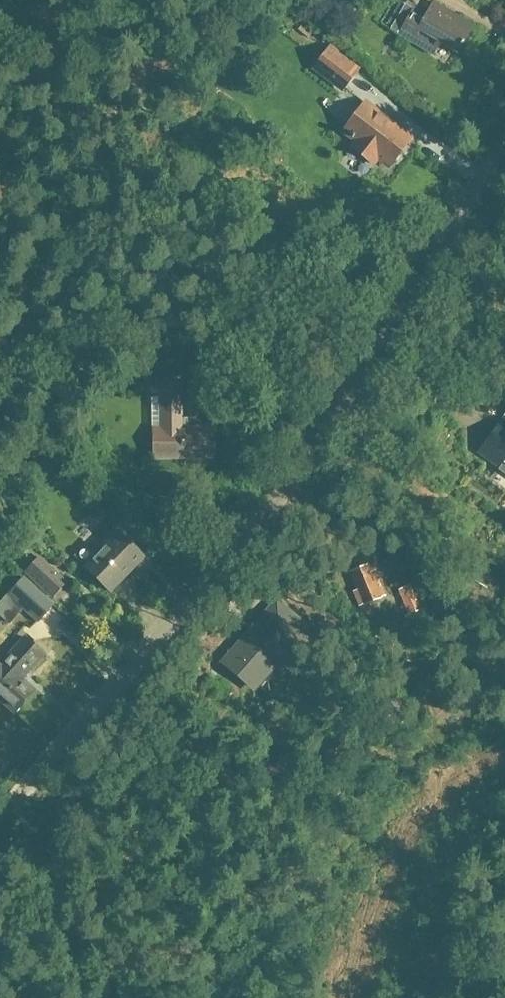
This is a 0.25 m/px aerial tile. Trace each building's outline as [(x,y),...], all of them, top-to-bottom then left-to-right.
[(433,52),(439,42),(457,53),(473,24),(433,1),(425,15),(405,4),(390,29),(433,54),(434,53),(433,52)] [(314,67),(343,89),(358,70),(329,48),(314,67)] [(360,143),(355,150),(373,163),(378,157),(389,166),(411,137),(397,127),(396,129),(387,121),(388,120),(365,102),(344,131),(360,143)] [(154,382),(154,400),(158,400),(159,453),(173,453),(173,451),(181,450),(181,459),(215,458),(214,426),(182,426),(181,382),(154,382)] [(479,451),(502,468),(499,472),(504,476),(504,419),(503,418),(479,451)] [(117,532),(85,566),(111,591),(143,557),(117,532)] [(53,599),(68,583),(39,555),(24,572),(53,599)] [(368,565),(351,572),(358,588),(353,590),(360,605),(385,595),(375,570),(371,572),(368,565)] [(53,604),(23,577),(0,603),(0,614),(9,622),(23,607),(38,621),(53,604)] [(423,609),(413,584),(398,588),(409,615),(423,609)] [(277,601),(223,662),(249,685),(265,666),(269,670),(284,653),(298,665),(321,639),(277,601)] [(3,660),(0,658),(0,700),(13,712),(34,689),(23,679),(45,654),(25,636),(3,660)]
